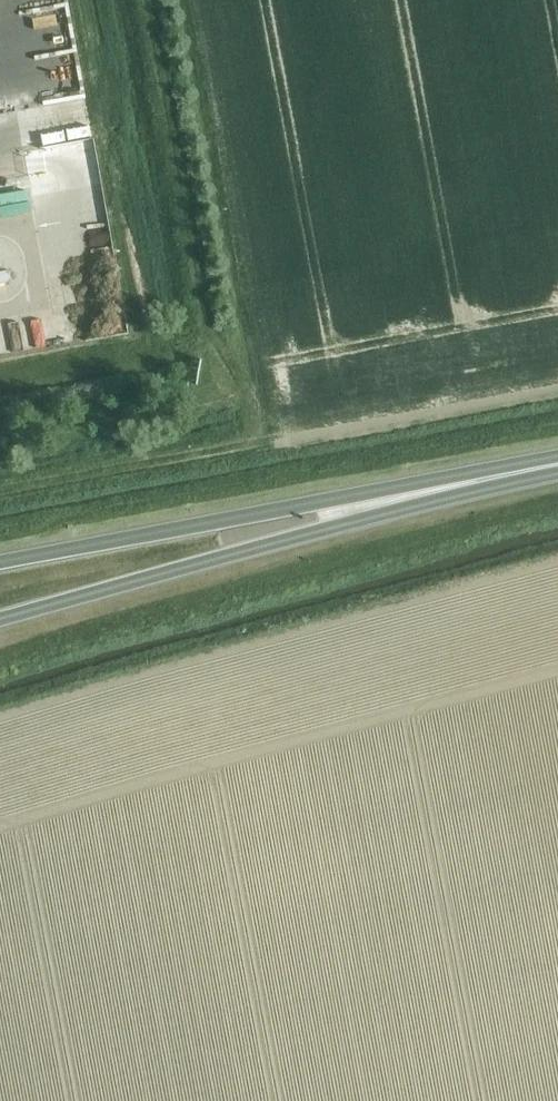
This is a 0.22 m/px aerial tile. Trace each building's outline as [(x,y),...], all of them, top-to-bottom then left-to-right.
[(19,170),(3,171),(4,196),(20,196),(19,170)] [(52,175),(27,176),(28,199),(53,197),(52,175)]
